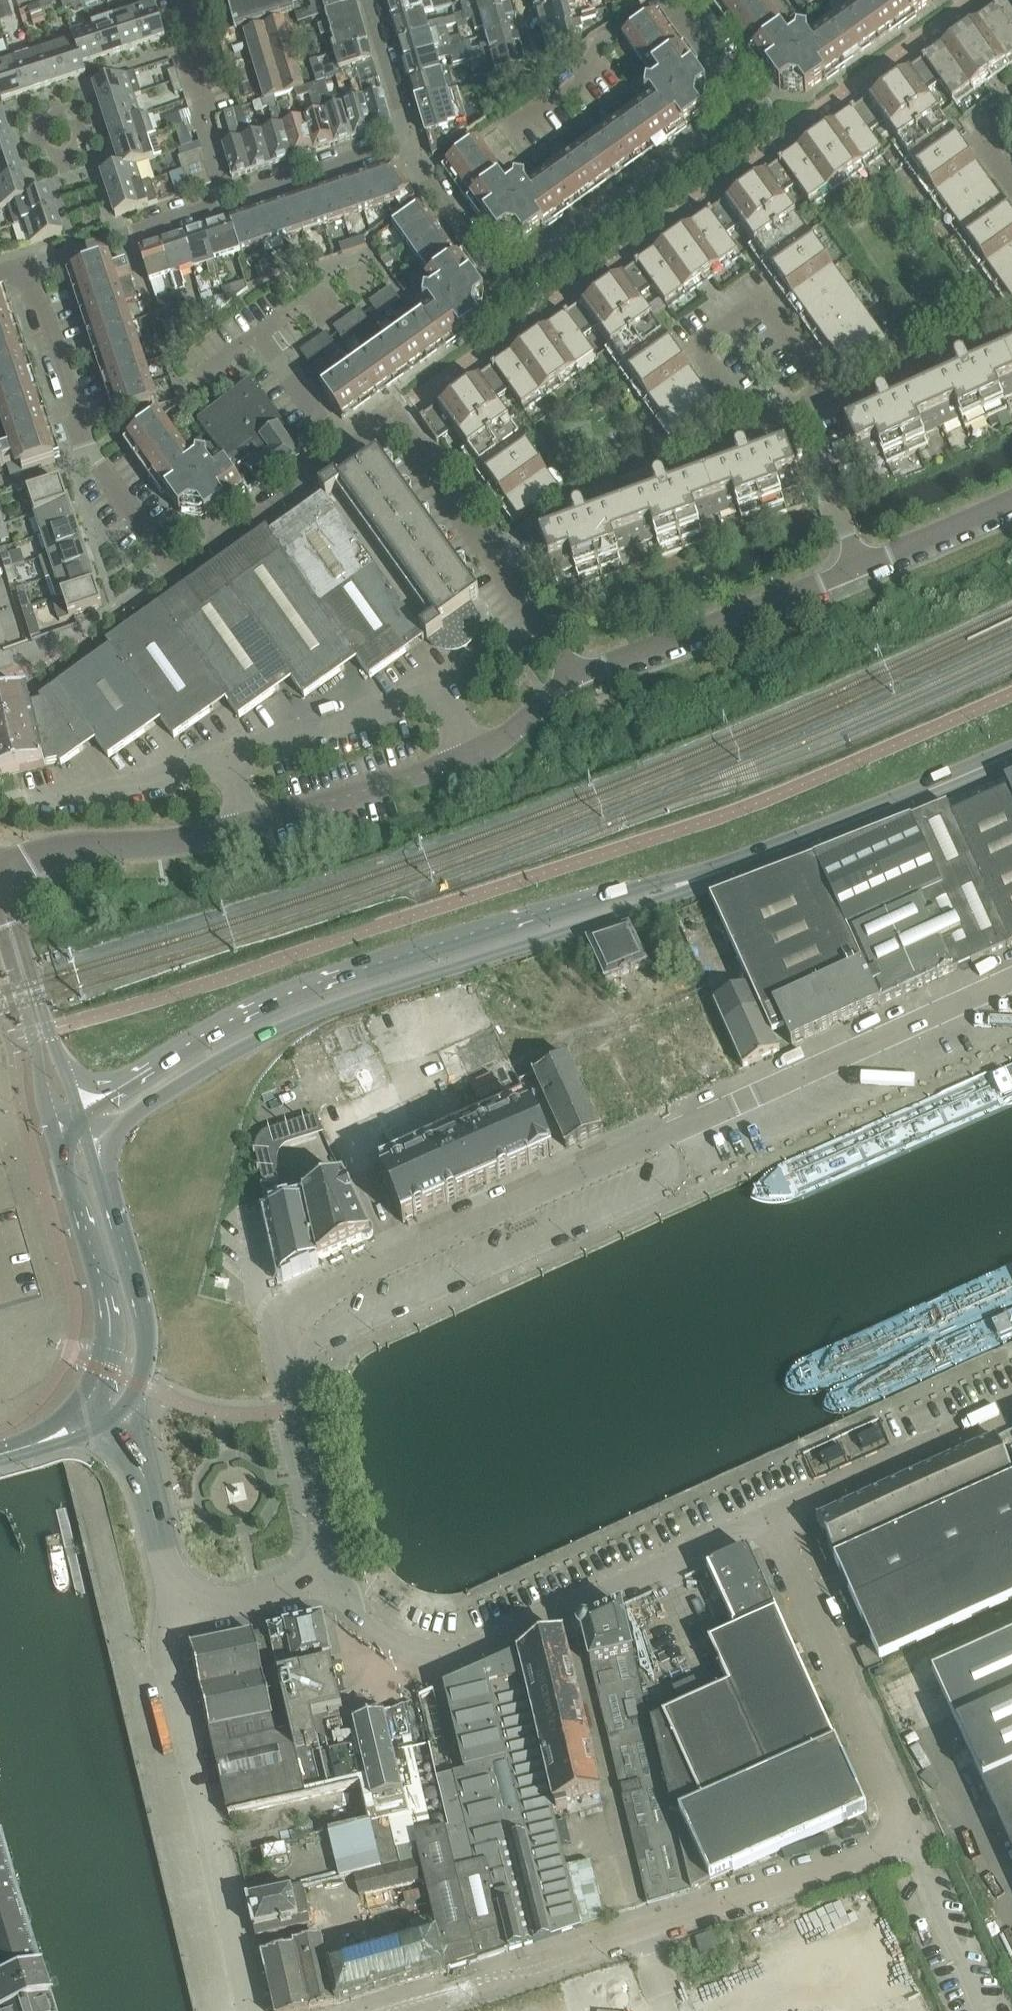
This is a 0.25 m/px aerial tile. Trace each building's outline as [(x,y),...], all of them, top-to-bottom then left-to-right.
[(0,2),(0,20),(18,16),(14,0),(8,0),(0,2)] [(234,29),(293,11),(291,6),(289,0),(227,0),(234,29)] [(296,19),(298,24),(326,15),(356,6),(354,0),(321,0),(310,3),(312,11),(309,12),(309,15),(296,19)] [(394,23),(424,14),(434,11),(430,0),(400,0),(389,3),(389,4),(394,23)] [(511,11),(508,0),(477,0),(476,0),(461,5),(464,14),(471,12),(474,22),(511,11)] [(538,15),(568,6),(566,0),(533,0),(538,15)] [(875,1),(823,38),(810,21),(798,19),(781,31),(759,0),(717,0),(780,88),(789,81),(799,83),(806,92),(932,2),(930,0),(874,0),(875,1)] [(801,12),(817,0),(792,0),(801,12)] [(997,10),(1011,31),(1011,0),(1010,0),(997,10)] [(573,25),(581,23),(576,4),(568,6),(538,15),(543,34),(573,25)] [(329,25),(318,28),(321,38),(332,35),(337,52),(366,43),(356,6),(326,15),(329,25)] [(155,7),(133,14),(144,47),(166,40),(155,7)] [(952,41),(924,61),(941,85),(953,102),(1011,60),(1011,31),(997,10),(952,41)] [(487,39),(516,30),(511,11),(474,22),(476,31),(484,29),(487,39)] [(113,21),(123,54),(144,47),(133,14),(113,21)] [(400,42),(446,28),(456,25),(454,18),(427,26),(424,14),(394,23),(400,42)] [(500,179),(474,144),(446,164),(498,236),(508,229),(517,231),(524,241),(702,113),(696,104),(698,93),(707,87),(655,15),(627,35),(653,70),(636,82),(634,94),(646,111),(541,186),(529,169),(517,167),(500,179)] [(281,20),(243,32),(264,102),(274,98),(302,89),(314,85),(316,85),(311,71),(297,76),(281,20)] [(113,21),(92,27),(103,60),(123,54),(113,21)] [(577,41),(575,32),(573,25),(543,34),(548,54),(577,41)] [(81,67),(82,67),(103,60),(92,27),(71,34),(74,44),(74,43),(81,67)] [(446,28),(400,42),(405,61),(462,44),(460,38),(450,41),(446,28)] [(485,61),(522,50),(516,30),(487,39),(489,48),(482,50),(485,61)] [(74,44),(54,50),(65,83),(85,77),(82,67),(81,67),(74,43),(74,44)] [(317,61),(309,64),(311,71),(316,85),(325,82),(347,75),(356,72),(373,66),(366,43),(337,52),(341,66),(324,71),(323,68),(320,69),(317,61)] [(405,61),(411,80),(441,71),(438,62),(465,55),(462,44),(405,61)] [(34,57),(44,90),(65,83),(54,50),(34,57)] [(527,69),(522,50),(485,61),(481,62),(486,80),(527,69)] [(34,57),(12,63),(23,97),(44,90),(34,57)] [(973,162),(926,96),(941,85),(924,61),(907,73),(909,76),(871,103),(870,100),(853,112),(870,135),(885,124),(985,264),(1011,302),(1011,216),(973,162)] [(12,63),(0,67),(0,98),(2,104),(23,97),(12,63)] [(373,66),(356,72),(374,134),(378,133),(392,129),(387,114),(378,82),(373,66)] [(448,69),(441,71),(411,80),(417,101),(455,90),(448,69)] [(352,94),(344,96),(347,104),(345,105),(356,140),(374,134),(356,72),(347,75),(352,94)] [(141,95),(134,74),(94,87),(101,109),(134,98),(141,95)] [(352,141),(342,105),(340,99),(331,102),(325,82),(316,85),(314,85),(323,111),(334,147),(352,141)] [(334,147),(323,111),(314,85),(302,89),(304,97),(309,95),(315,114),(304,118),(315,154),(334,147)] [(433,157),(486,119),(483,111),(466,124),(456,90),(455,90),(417,101),(433,157)] [(627,100),(622,93),(612,100),(617,107),(627,100)] [(107,130),(141,119),(134,98),(101,109),(107,130)] [(293,161),(282,125),(276,107),(274,98),(264,102),(253,105),(256,113),(269,109),(273,124),(262,127),(274,166),(293,161)] [(617,107),(612,100),(601,108),(606,115),(617,107)] [(300,119),(291,122),(289,115),(291,111),(289,104),(276,107),(282,125),(293,161),(311,155),(300,119)] [(271,168),(260,133),(249,136),(241,109),(233,112),(251,174),(271,168)] [(251,174),(233,112),(223,115),(232,142),(222,146),(232,180),(251,174)] [(853,112),(780,164),(797,188),(809,205),(882,153),(870,135),(853,112)] [(9,138),(2,117),(0,117),(0,141),(9,138)] [(592,125),(587,118),(576,126),(581,133),(592,125)] [(107,130),(114,150),(147,139),(141,119),(107,130)] [(581,133),(576,126),(566,133),(571,140),(581,133)] [(114,150),(120,168),(121,170),(134,165),(135,166),(162,158),(155,136),(147,139),(114,150)] [(16,159),(9,138),(0,141),(0,164),(16,159)] [(556,151),(551,144),(541,151),(546,158),(556,151)] [(546,158),(541,151),(531,158),(536,166),(546,158)] [(178,160),(182,172),(203,164),(200,153),(178,160)] [(23,179),(16,159),(0,164),(0,187),(23,179)] [(182,172),(186,183),(207,176),(203,164),(182,172)] [(797,188),(780,164),(764,176),(766,178),(728,205),(726,202),(710,214),(727,238),(742,227),(849,377),(895,356),(782,198),(797,188)] [(101,175),(109,197),(141,186),(135,166),(134,165),(121,170),(120,168),(101,175)] [(401,209),(416,199),(393,167),(374,173),(385,205),(400,200),(404,206),(401,209)] [(385,205),(374,173),(354,179),(364,212),(385,205)] [(211,187),(207,176),(186,183),(189,194),(211,187)] [(29,198),(23,179),(0,187),(0,210),(16,205),(15,204),(29,199),(29,198)] [(364,212),(354,179),(333,186),(344,219),(364,212)] [(151,183),(141,186),(109,197),(115,218),(158,204),(151,183)] [(333,186),(313,193),(323,225),(344,219),(333,186)] [(16,205),(22,224),(55,214),(48,192),(29,198),(29,199),(15,204),(16,205)] [(323,225),(313,193),(292,200),(303,232),(323,225)] [(292,200),(272,207),(282,239),(303,232),(292,200)] [(393,225),(406,243),(433,223),(421,205),(393,225)] [(282,239),(272,207),(251,213),(262,246),(282,239)] [(262,246),(251,213),(229,221),(240,253),(262,246)] [(62,235),(55,214),(22,224),(29,246),(62,235)] [(638,266),(654,289),(667,307),(739,255),(727,238),(710,214),(638,266)] [(205,228),(221,277),(222,280),(230,278),(224,259),(236,255),(225,222),(205,228)] [(406,243),(418,260),(446,240),(433,223),(406,243)] [(205,228),(185,235),(196,268),(208,264),(213,280),(221,277),(205,228)] [(183,273),(193,269),(182,236),(161,243),(178,293),(186,290),(184,287),(188,286),(183,273)] [(366,247),(363,239),(351,243),(354,251),(366,247)] [(459,258),(446,240),(418,260),(431,278),(459,258)] [(170,296),(178,293),(161,243),(141,250),(152,282),(164,278),(170,296)] [(354,251),(351,243),(339,247),(342,255),(354,251)] [(313,265),(325,261),(322,252),(310,256),(313,265)] [(313,265),(310,256),(298,260),(301,268),(313,265)] [(431,278),(414,290),(411,303),(423,319),(443,347),(481,321),(474,311),(476,302),(485,295),(459,258),(431,278)] [(73,272),(121,418),(154,408),(120,304),(137,299),(127,267),(120,270),(117,261),(113,259),(73,272)] [(272,278),(284,274),(281,266),(269,270),(272,278)] [(582,305),(566,316),(583,340),(598,329),(625,367),(680,443),(726,421),(639,300),(654,289),(638,266),(620,278),(622,281),(584,308),(582,305)] [(272,278),(269,270),(257,274),(260,282),(272,278)] [(380,295),(389,309),(400,301),(391,287),(380,295)] [(389,309),(380,295),(369,303),(379,316),(389,309)] [(41,419),(0,296),(0,404),(9,430),(0,433),(0,465),(1,468),(8,465),(10,473),(15,476),(55,463),(41,419)] [(347,319),(355,330),(368,320),(360,309),(347,319)] [(494,368),(511,391),(523,409),(595,357),(583,340),(566,316),(494,368)] [(355,330),(347,319),(334,328),(341,339),(355,330)] [(426,360),(443,347),(423,319),(406,332),(426,360)] [(389,344),(409,372),(426,360),(406,332),(389,344)] [(314,342),(322,353),(335,344),(327,333),(314,342)] [(322,353),(314,342),(301,352),(309,363),(322,353)] [(393,384),(409,372),(389,344),(373,356),(393,384)] [(900,401),(896,393),(887,397),(886,396),(886,395),(885,395),(884,394),(883,394),(882,394),(880,394),(878,395),(877,396),(877,397),(877,398),(876,399),(876,401),(877,402),(880,409),(845,425),(863,464),(883,455),(888,466),(929,447),(924,436),(961,419),(966,430),(1008,412),(1003,401),(1011,397),(1011,350),(978,365),(975,357),(966,361),(965,360),(964,360),(963,359),(962,359),(960,358),(958,359),(957,360),(956,361),(955,362),(955,363),(955,364),(955,366),(959,374),(900,401)] [(356,368),(376,396),(393,384),(373,356),(356,368)] [(360,408),(376,396),(356,368),(340,380),(360,408)] [(437,443),(455,430),(496,402),(511,391),(494,368),(477,380),(479,383),(441,410),(439,407),(421,420),(437,443)] [(343,420),(360,408),(340,380),(323,392),(343,420)] [(300,456),(297,453),(281,430),(285,427),(252,382),(198,424),(248,494),(300,456)] [(455,430),(486,473),(520,521),(560,493),(523,440),(496,402),(455,430)] [(182,455),(157,420),(129,440),(180,512),(190,505),(199,507),(206,516),(243,490),(212,445),(199,443),(182,455)] [(648,500),(588,523),(584,514),(584,513),(583,513),(582,512),(582,511),(580,511),(579,511),(577,511),(576,512),(575,512),(574,513),(574,514),(574,515),(573,517),(574,518),(564,522),(567,530),(534,542),(533,541),(532,542),(541,559),(542,558),(547,556),(553,574),(562,598),(808,508),(799,484),(793,466),(797,464),(797,465),(799,465),(795,446),(793,446),(794,447),(751,463),(747,454),(746,453),(746,452),(745,452),(743,451),(741,451),(740,451),(739,452),(738,453),(737,454),(737,456),(737,457),(737,459),(727,462),(730,470),(669,493),(666,485),(665,484),(665,483),(663,482),(661,481),(660,481),(658,481),(657,482),(657,483),(656,483),(655,484),(655,485),(655,487),(655,488),(655,489),(646,492),(648,500)] [(322,497),(425,639),(427,642),(428,642),(434,646),(439,650),(446,652),(453,652),(460,650),(466,647),(471,643),(475,637),(477,630),(476,623),(475,616),(472,610),(469,606),(479,598),(378,457),(346,479),(343,474),(319,492),(322,497)] [(35,516),(68,505),(61,483),(27,495),(35,516)] [(425,639),(322,497),(270,534),(266,529),(106,644),(110,649),(39,700),(41,703),(31,706),(45,767),(58,763),(61,767),(82,752),(83,752),(83,751),(83,750),(83,749),(83,748),(83,747),(78,740),(90,732),(109,760),(147,732),(148,732),(149,731),(149,730),(149,728),(148,728),(148,727),(143,721),(155,712),(174,739),(212,712),(213,711),(213,710),(214,709),(214,708),(213,707),(208,700),(220,692),(239,719),(277,692),(277,691),(278,691),(278,690),(278,689),(278,688),(278,687),(273,680),(284,672),(304,699),(343,670),(344,670),(344,669),(344,668),(344,667),(344,666),(339,659),(350,651),(370,678),(408,651),(409,649),(409,648),(409,647),(409,646),(404,639),(415,631),(422,641),(425,639)] [(76,525),(72,512),(71,513),(68,505),(35,516),(41,536),(76,525)] [(41,536),(48,557),(83,545),(76,525),(41,536)] [(0,529),(0,539),(1,543),(9,540),(5,527),(0,529)] [(90,566),(83,545),(48,557),(39,560),(46,580),(90,566)] [(5,571),(13,569),(9,555),(1,558),(5,571)] [(94,578),(90,566),(46,580),(53,601),(96,587),(93,579),(94,578)] [(5,571),(9,584),(17,582),(13,569),(5,571)] [(102,608),(96,587),(53,601),(60,622),(102,608)] [(18,597),(22,610),(30,607),(26,594),(18,597)] [(30,607),(22,610),(30,639),(40,636),(32,607),(30,607)] [(0,701),(0,777),(45,767),(31,706),(28,694),(0,701)] [(1004,780),(1011,798),(1011,777),(1004,780)] [(709,898),(746,978),(750,987),(773,1038),(785,1032),(792,1046),(831,1029),(880,1006),(1010,947),(1011,946),(1011,798),(1004,780),(947,805),(910,821),(814,859),(763,878),(723,893),(709,898)] [(629,925),(588,942),(605,984),(647,967),(629,925)] [(750,987),(713,1004),(743,1068),(779,1052),(773,1038),(750,987)] [(570,1060),(534,1077),(566,1148),(602,1132),(570,1060)] [(484,1115),(376,1163),(404,1224),(415,1218),(415,1219),(425,1214),(447,1204),(469,1194),(487,1186),(509,1176),(532,1165),(531,1165),(539,1162),(550,1157),(553,1156),(552,1155),(523,1090),(483,1109),(482,1108),(481,1108),(484,1115)] [(344,1250),(372,1238),(344,1179),(304,1197),(305,1203),(318,1262),(344,1250)] [(265,1208),(274,1206),(272,1194),(263,1196),(265,1208)] [(305,1203),(266,1212),(281,1279),(298,1271),(318,1262),(305,1203)] [(828,1516),(817,1521),(879,1660),(1011,1600),(1011,1475),(996,1440),(828,1516)] [(748,1552),(709,1570),(736,1630),(776,1612),(748,1552)] [(634,1658),(622,1610),(586,1626),(584,1628),(583,1629),(583,1631),(582,1633),(582,1634),(582,1636),(590,1668),(634,1658)] [(731,1687),(651,1723),(691,1891),(710,1882),(711,1883),(867,1814),(836,1745),(835,1745),(776,1612),(736,1630),(737,1632),(711,1644),(731,1687)] [(279,1677),(280,1680),(281,1685),(286,1683),(285,1676),(288,1676),(286,1667),(331,1657),(322,1621),(318,1619),(268,1630),(279,1677)] [(209,1733),(288,1715),(282,1689),(281,1685),(280,1680),(263,1683),(252,1634),(189,1649),(209,1733)] [(932,1672),(1011,1850),(1011,1636),(932,1672)] [(600,1797),(562,1637),(519,1656),(557,1813),(568,1811),(567,1804),(600,1797)] [(487,1862),(511,1951),(583,1928),(554,1814),(557,1813),(519,1656),(445,1690),(465,1772),(456,1775),(476,1865),(487,1862)] [(590,1668),(646,1907),(690,1893),(634,1658),(590,1668)] [(286,1683),(281,1685),(282,1689),(288,1715),(297,1753),(321,1748),(314,1719),(344,1712),(339,1693),(340,1693),(337,1683),(332,1665),(288,1676),(285,1676),(286,1683)] [(350,1710),(344,1712),(314,1719),(321,1748),(297,1753),(308,1799),(360,1788),(368,1824),(369,1827),(392,1822),(411,1817),(394,1745),(413,1741),(405,1707),(386,1716),(356,1721),(355,1714),(350,1710)] [(308,1799),(297,1753),(288,1715),(209,1733),(228,1817),(308,1799)] [(369,1827),(368,1824),(330,1832),(341,1878),(379,1870),(369,1827)] [(416,1838),(439,1935),(448,1972),(511,1951),(487,1862),(476,1865),(457,1869),(448,1830),(416,1838)] [(416,1863),(354,1877),(359,1898),(421,1884),(416,1863)] [(0,1866),(0,2010),(44,2010),(0,1866)] [(293,1891),(249,1901),(258,1940),(302,1930),(293,1891)] [(712,1934),(695,1940),(701,1958),(718,1953),(712,1934)] [(261,1955),(274,2010),(315,2010),(338,2006),(448,1972),(439,1935),(327,1964),(321,1939),(294,1945),(294,1947),(261,1955)]
